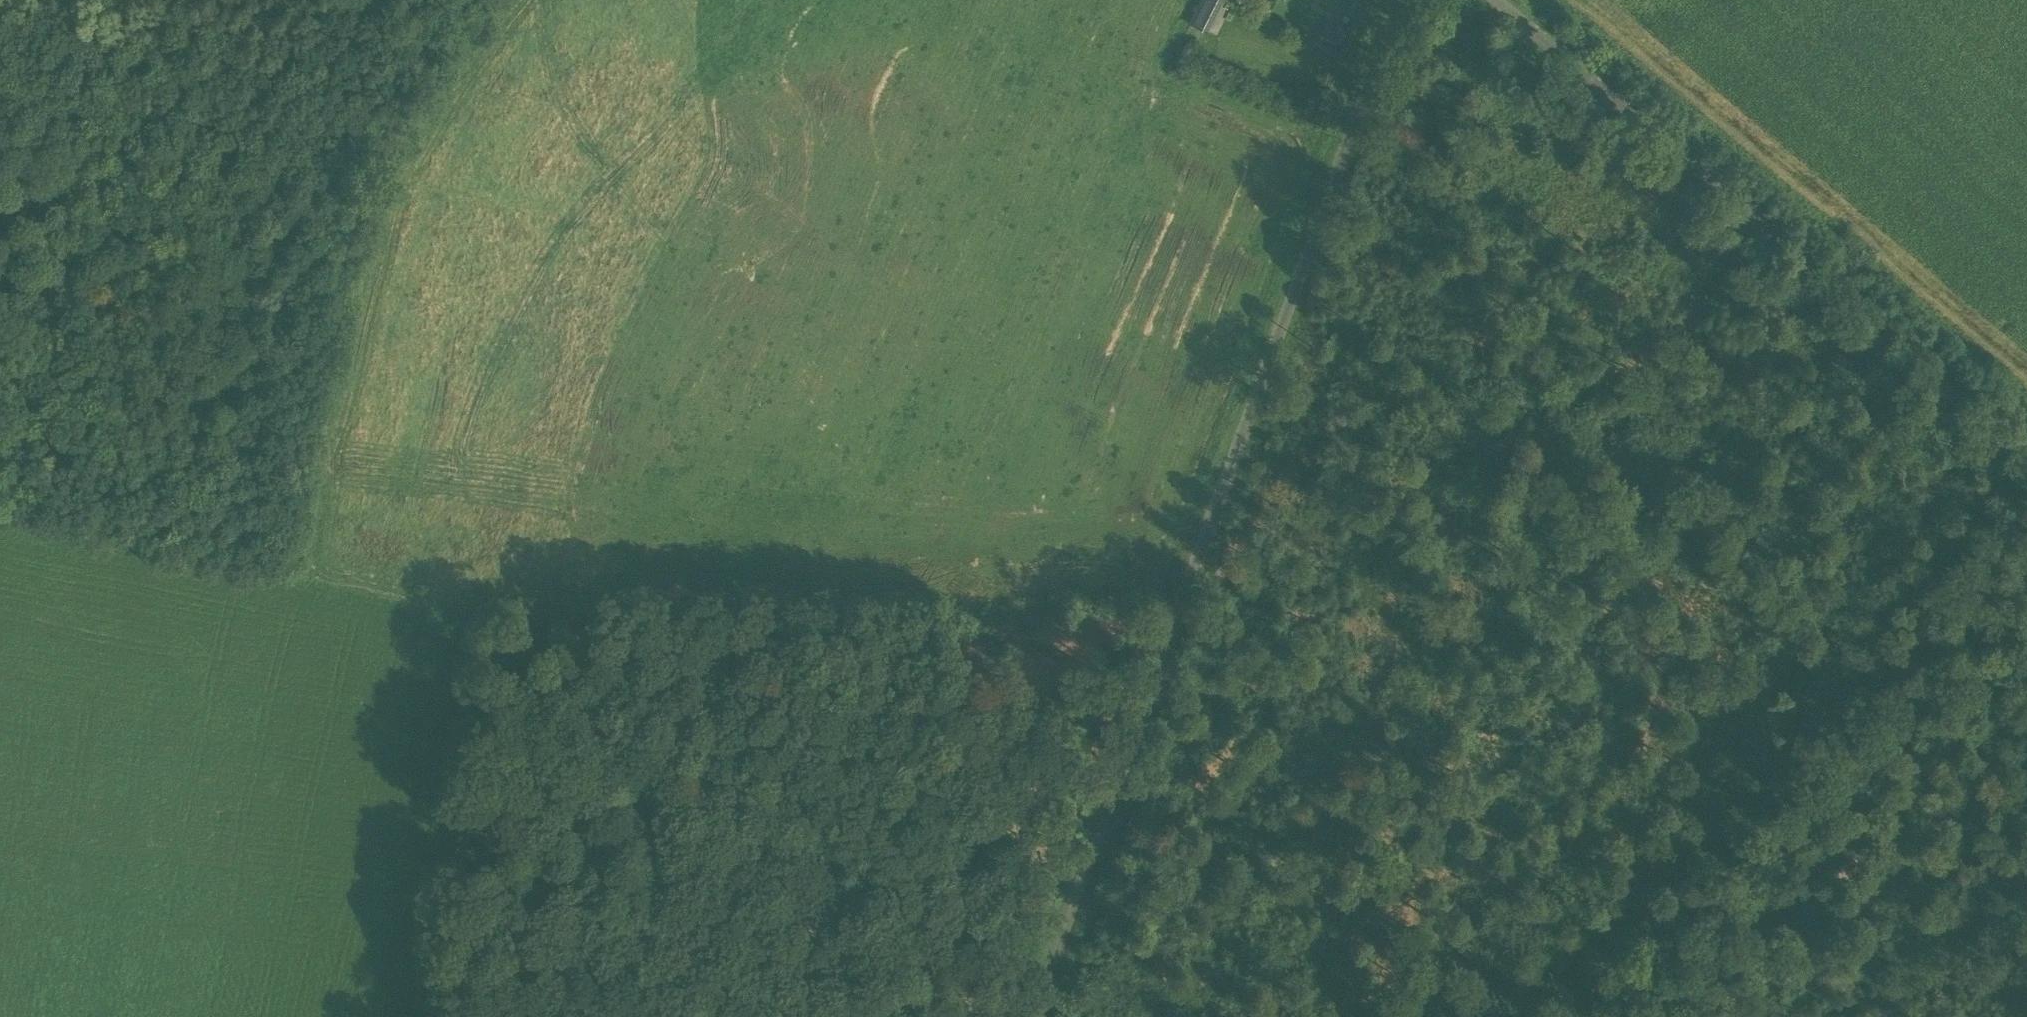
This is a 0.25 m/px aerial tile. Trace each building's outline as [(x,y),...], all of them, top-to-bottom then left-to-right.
[(1206,30),(1221,0),(1203,0),(1192,23),(1206,30)]
